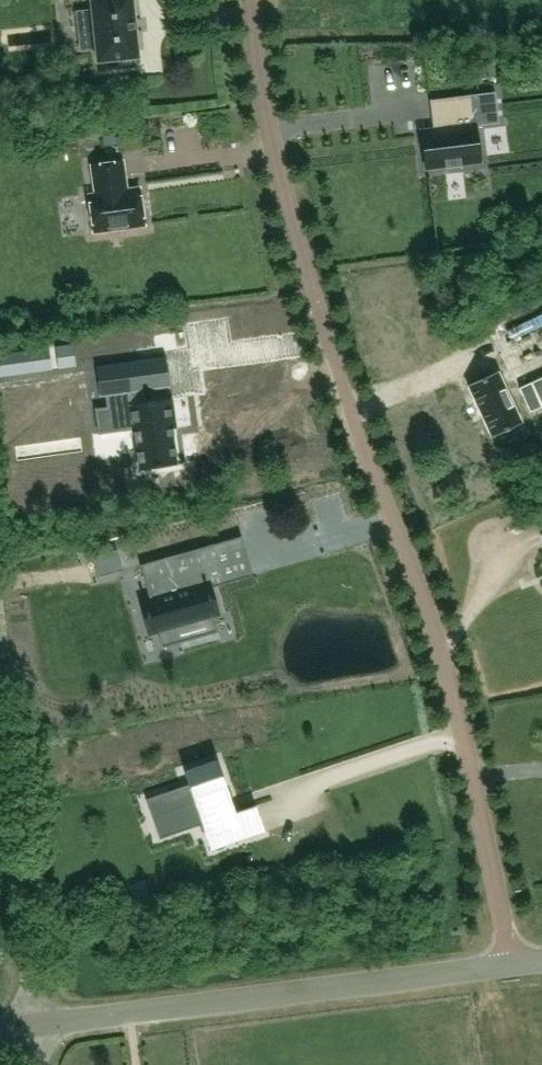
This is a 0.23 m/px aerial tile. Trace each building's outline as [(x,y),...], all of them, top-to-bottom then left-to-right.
[(139,57),(133,0),(90,0),(94,29),(79,31),(81,51),(96,49),(97,62),(139,57)] [(493,62),(476,64),(478,80),(495,77),(493,62)] [(422,131),(426,168),(446,165),(446,168),(447,168),(447,165),(460,163),(460,166),(461,166),(461,163),(480,161),(472,95),(430,100),(432,116),(438,116),(440,129),(422,131)] [(96,194),(90,195),(95,231),(145,224),(140,187),(127,189),(122,161),(92,165),(96,194)] [(490,321),(501,345),(541,327),(541,307),(538,299),(490,321)] [(139,391),(143,391),(139,360),(96,366),(96,368),(98,368),(102,394),(100,394),(100,397),(114,395),(116,406),(96,409),(99,433),(135,428),(140,469),(177,464),(173,435),(174,435),(173,428),(176,427),(172,398),(140,403),(139,391)] [(459,384),(482,436),(512,422),(489,370),(459,384)] [(212,544),(139,564),(149,599),(140,602),(148,632),(174,625),(178,642),(215,632),(210,614),(215,613),(205,577),(220,573),(212,544)] [(118,551),(92,558),(97,577),(123,569),(118,551)] [(201,820),(202,824),(211,849),(244,838),(236,812),(234,808),(231,801),(217,760),(184,771),(189,784),(146,799),(151,814),(163,810),(171,831),(201,820)]
